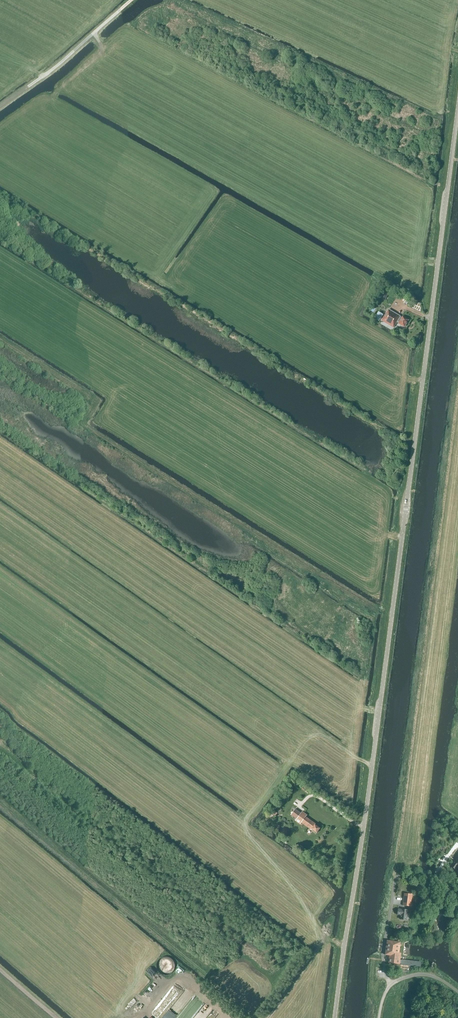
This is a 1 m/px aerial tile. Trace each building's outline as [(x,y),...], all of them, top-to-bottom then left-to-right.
[(396,322),(398,324),(404,327),(408,320),(402,317),(402,318),(400,317),(400,316),(389,310),(387,313),(386,313),(382,321),(393,327),(396,322)] [(316,833),(320,828),(315,825),(315,824),(306,817),(307,815),(302,812),(301,813),(295,809),(291,815),(296,818),(295,820),(296,820),(295,821),(300,824),(301,823),(311,830),(311,829),(316,833)] [(453,859),(454,860),(450,866),(456,870),(457,867),(457,868),(457,853),(453,859)] [(403,906),(411,907),(412,895),(404,894),(403,906)] [(406,920),(407,910),(398,909),(398,913),(401,913),(400,919),(406,920)] [(400,960),(401,953),(399,953),(400,942),(387,940),(385,955),(389,955),(388,963),(399,964),(401,964),(401,965),(419,967),(420,963),(400,960)] [(165,975),(166,975),(167,975),(168,975),(169,975),(170,974),(171,974),(172,973),(173,972),(173,971),(174,971),(174,970),(174,969),(174,968),(175,967),(175,966),(174,965),(174,964),(174,963),(173,962),(173,961),(172,960),(171,959),(170,959),(169,959),(169,958),(168,958),(167,958),(166,958),(165,958),(164,958),(163,958),(162,959),(161,959),(160,960),(159,960),(159,961),(158,962),(158,963),(157,964),(157,965),(157,966),(157,967),(157,968),(157,969),(158,970),(158,971),(159,972),(159,973),(160,973),(161,974),(162,975),(163,975),(164,975),(165,975)]
